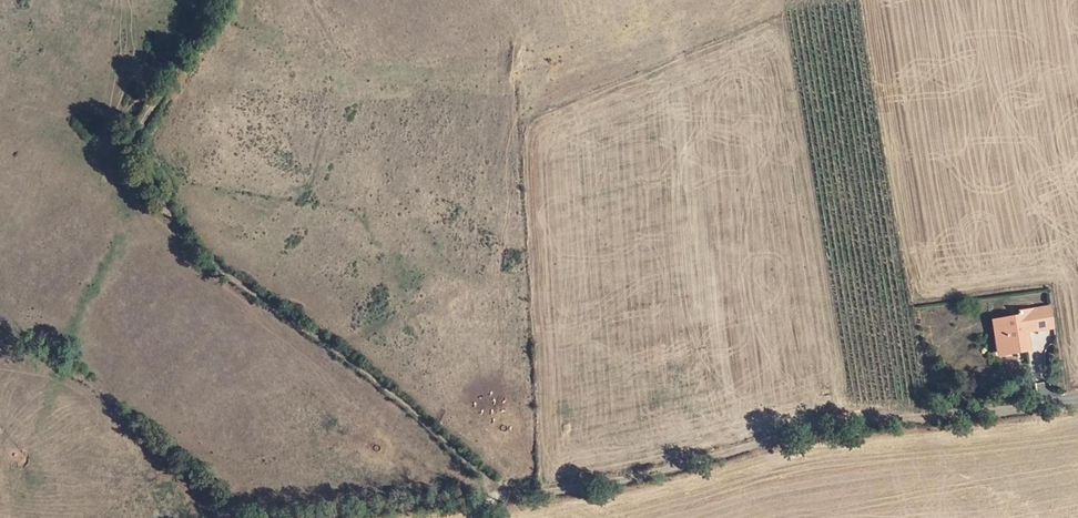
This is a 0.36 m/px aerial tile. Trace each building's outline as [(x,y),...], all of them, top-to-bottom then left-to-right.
[(1003,336),(1004,352),(1030,349),(1028,336),(1032,336),(1032,329),(1041,329),(1060,327),(1056,306),(1038,308),(1022,310),(1022,315),(997,318),(998,336),(1003,336)]
